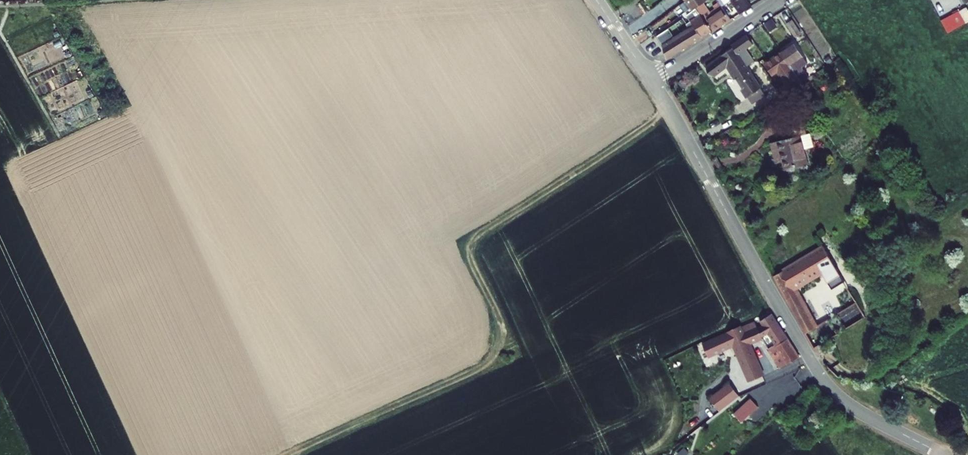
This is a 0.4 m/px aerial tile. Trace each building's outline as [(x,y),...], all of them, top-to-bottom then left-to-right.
[(670,62),(731,20),(722,8),(731,1),(740,15),(751,8),(745,0),(716,0),(717,2),(713,5),(719,13),(704,23),(700,17),(705,13),(701,8),(707,3),(705,0),(681,0),(685,5),(681,7),(686,16),(691,13),(692,14),(657,38),(662,51),(670,62)] [(962,6),(954,10),(956,15),(967,9),(967,0),(958,0),(962,6)] [(958,21),(941,31),(948,43),(965,32),(958,21)] [(701,81),(709,91),(729,76),(758,113),(770,104),(759,90),(761,86),(745,65),(748,64),(745,59),(751,55),(743,44),(728,54),(730,58),(701,81)] [(762,73),(770,84),(781,76),(784,81),(790,77),(788,74),(795,71),(799,77),(805,71),(792,52),(762,73)] [(792,80),(783,86),(791,97),(800,90),(792,80)] [(803,102),(796,106),(802,116),(809,111),(803,102)] [(785,160),(788,176),(811,170),(805,144),(809,143),(803,123),(783,128),(787,146),(775,149),(778,162),(785,160)] [(794,287),(822,272),(832,289),(844,281),(823,246),(774,276),(807,335),(817,329),(794,287)] [(762,326),(757,328),(761,337),(768,333),(776,346),(768,350),(769,351),(788,339),(772,314),(760,322),(762,326)] [(761,337),(757,328),(755,322),(741,327),(741,326),(728,332),(728,333),(703,345),(709,358),(735,346),(750,381),(763,375),(749,344),(762,339),(761,337)] [(800,357),(788,339),(769,351),(779,369),(787,364),(800,357)] [(709,397),(720,412),(740,396),(729,382),(709,397)] [(751,399),(734,414),(742,423),(758,407),(751,399)]
